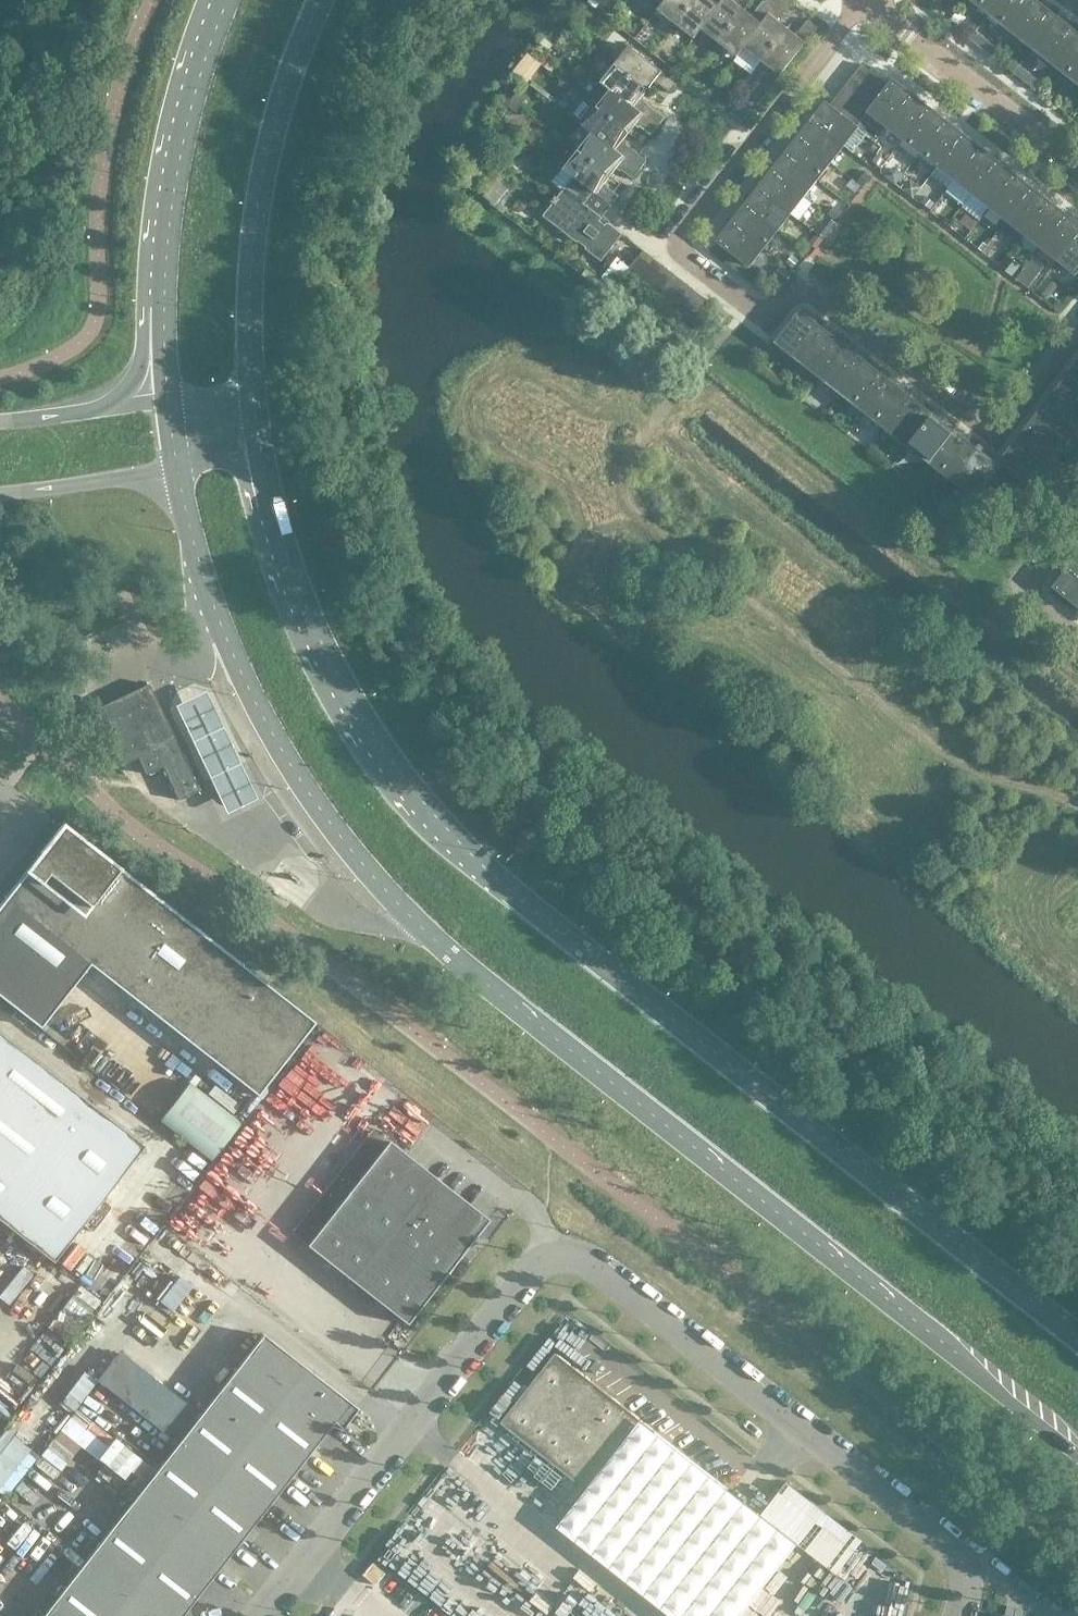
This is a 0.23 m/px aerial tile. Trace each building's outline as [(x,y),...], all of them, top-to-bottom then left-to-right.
[(695,0),(666,0),(659,10),(677,24),(695,0)] [(724,0),(695,0),(677,24),(695,38),(702,29),(724,0)] [(745,10),(736,3),(739,0),(724,0),(702,29),(720,43),(745,10)] [(782,0),(767,0),(754,17),(745,10),(720,43),(738,57),(745,47),(782,0)] [(788,28),(779,21),(791,6),(783,0),(782,0),(745,47),(762,61),(788,28)] [(990,14),(1001,0),(972,0),(990,14)] [(1036,0),(1035,0),(1001,0),(990,14),(1011,31),(1036,0)] [(1057,18),(1057,17),(1044,7),(1047,2),(1044,0),(1035,0),(1036,0),(1011,31),(1033,48),(1057,18)] [(1077,34),(1065,24),(1068,19),(1060,13),(1057,17),(1057,18),(1033,48),(1055,66),(1077,36),(1077,34)] [(781,75),(818,27),(809,20),(797,35),(788,28),(762,61),(781,75)] [(1077,81),(1077,36),(1055,66),(1077,83),(1077,81)] [(678,83),(630,46),(616,64),(648,90),(655,81),(670,93),(678,83)] [(642,98),(648,90),(616,64),(601,82),(611,90),(611,89),(659,127),(666,118),(642,98)] [(890,85),(866,66),(857,77),(881,96),(890,85)] [(881,96),(857,77),(849,87),(873,106),(881,96)] [(887,126),(912,94),(894,80),(890,85),(881,96),(873,106),(869,112),(887,126)] [(873,106),(849,87),(841,98),(865,117),(869,112),(873,106)] [(611,89),(611,90),(597,107),(630,133),(637,124),(652,136),(659,127),(611,89)] [(904,139),(929,107),(912,94),(887,126),(904,139)] [(865,117),(841,98),(833,108),(857,127),(865,117)] [(857,127),(833,108),(826,103),(813,121),(845,145),(858,128),(857,127)] [(623,141),(630,133),(597,107),(583,125),(592,133),(593,132),(641,170),(648,161),(623,141)] [(921,153),(946,121),(929,107),(904,139),(921,153)] [(845,145),(813,121),(799,138),(831,163),(845,145)] [(938,166),(963,134),(946,121),(921,153),(938,166)] [(593,132),(592,133),(579,150),(612,176),(618,167),(634,179),(641,170),(593,132)] [(955,179),(980,148),(963,134),(938,166),(955,179)] [(831,163),(799,138),(786,155),(818,180),(831,163)] [(972,193),(998,161),(980,148),(955,179),(972,193)] [(605,185),(612,176),(579,150),(564,168),(575,176),(613,205),(620,196),(605,185)] [(818,180),(786,155),(772,172),(804,197),(818,180)] [(990,206),(1015,174),(998,161),(972,193),(990,206)] [(804,197),(772,172),(759,189),(791,214),(804,197)] [(1007,220),(1032,188),(1015,174),(990,206),(1007,220)] [(600,221),(613,205),(575,176),(558,198),(557,196),(552,202),(554,203),(544,216),(578,242),(579,241),(587,248),(586,249),(602,261),(624,234),(610,224),(609,223),(607,224),(606,224),(605,225),(600,221)] [(1024,233),(1049,201),(1032,188),(1007,220),(1024,233)] [(791,214),(759,189),(746,206),(777,231),(791,214)] [(1041,246),(1066,215),(1049,201),(1024,233),(1041,246)] [(777,231),(746,206),(732,223),(764,248),(777,231)] [(1077,235),(1077,224),(1066,215),(1041,246),(1058,260),(1077,235)] [(764,248),(732,223),(718,241),(750,266),(764,248)] [(626,235),(612,252),(625,262),(638,244),(626,235)] [(1077,271),(1077,235),(1058,260),(1076,274),(1077,271)] [(638,281),(655,259),(644,250),(627,272),(638,281)] [(648,289),(666,267),(655,259),(638,281),(648,289)] [(659,298),(676,275),(666,267),(648,289),(659,298)] [(669,306),(687,283),(676,275),(659,298),(669,306)] [(680,314),(697,292),(687,283),(669,306),(680,314)] [(691,323),(708,301),(697,292),(680,314),(691,323)] [(799,360),(824,329),(823,329),(810,318),(813,314),(805,307),(801,312),(777,342),(799,360)] [(821,377),(845,346),(832,335),(835,331),(827,324),(823,329),(824,329),(799,360),(821,377)] [(867,363),(854,352),(857,348),(848,341),(845,346),(821,377),(843,394),(867,363)] [(865,411),(889,380),(888,380),(875,370),(879,365),(870,358),(867,363),(843,394),(865,411)] [(1068,375),(1077,383),(1077,363),(1068,375)] [(911,397),(910,397),(897,387),(901,382),(892,375),(888,380),(889,380),(865,411),(887,428),(911,397)] [(933,414),(932,414),(919,404),(923,399),(914,392),(910,397),(911,397),(887,428),(909,445),(933,414)] [(930,462),(955,431),(954,431),(941,421),(945,416),(936,409),(932,414),(933,414),(909,445),(930,462)] [(976,448),(963,438),(966,433),(957,426),(954,431),(955,431),(930,462),(952,479),(976,448)] [(975,497),(999,466),(985,455),(988,450),(980,443),(976,448),(952,479),(975,497)] [(1068,569),(1077,577),(1077,557),(1068,569)] [(1068,569),(1055,587),(1077,605),(1077,577),(1068,569)] [(200,790),(149,684),(104,705),(95,710),(122,765),(129,762),(139,757),(147,774),(150,773),(149,771),(162,765),(162,767),(164,766),(180,800),(200,790)] [(183,702),(177,705),(229,813),(233,811),(250,803),(260,798),(207,691),(197,695),(183,702)] [(315,1023),(288,1001),(64,826),(6,899),(258,1096),(315,1023)] [(40,1028),(41,1028),(69,991),(0,937),(0,997),(40,1028)] [(53,1262),(145,1146),(0,1033),(0,1221),(53,1262)] [(241,1123),(189,1083),(160,1120),(211,1160),(241,1123)] [(457,1250),(480,1221),(436,1186),(440,1181),(389,1141),(307,1245),(407,1324),(463,1254),(457,1250)] [(358,1409),(263,1335),(206,1407),(293,1475),(334,1422),(342,1428),(358,1409)] [(660,1434),(557,1353),(502,1423),(605,1504),(660,1434)] [(293,1475),(206,1407),(179,1442),(265,1510),(293,1475)] [(39,1450),(4,1428),(0,1435),(0,1487),(11,1494),(39,1450)] [(265,1510),(179,1442),(137,1496),(223,1564),(265,1510)] [(223,1564),(137,1496),(80,1568),(142,1615),(182,1615),(223,1564)] [(377,1585),(387,1573),(374,1563),(364,1574),(377,1585)] [(80,1568),(43,1615),(142,1615),(80,1568)]
